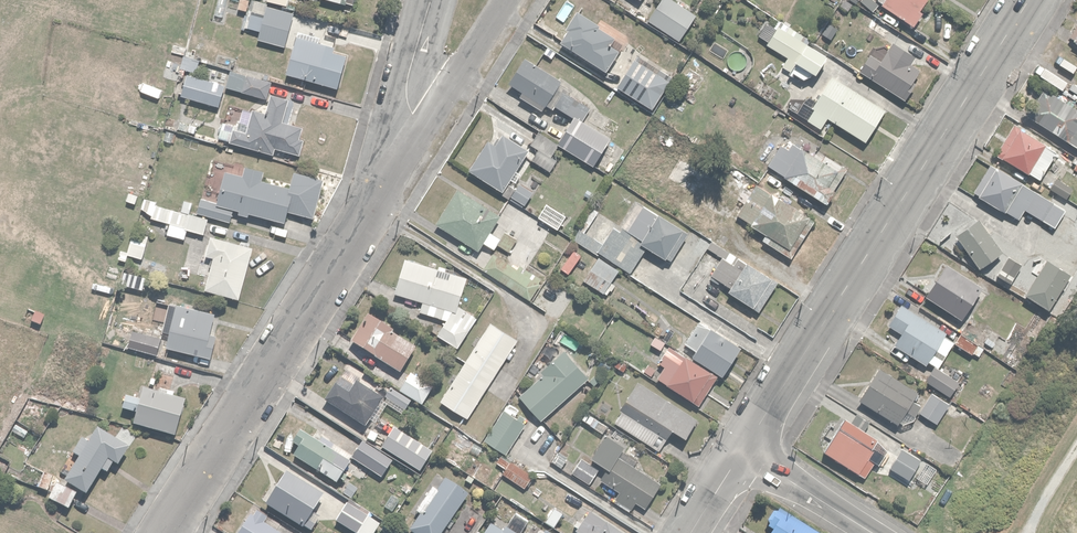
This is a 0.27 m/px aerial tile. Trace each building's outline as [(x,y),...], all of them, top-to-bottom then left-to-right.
[(695,12),(677,0),(659,0),(647,19),(678,39),(695,12)] [(925,0),(877,0),(881,2),(880,4),(912,25),(920,12),(918,11),(925,0)] [(293,11),(266,4),(257,39),(285,46),(293,11)] [(603,69),(616,48),(609,44),(614,36),(574,10),(564,26),(568,29),(560,42),(603,69)] [(868,10),(864,16),(870,19),(866,25),(885,37),(893,24),(873,12),(872,13),(868,10)] [(831,40),(841,23),(828,16),(818,33),(831,40)] [(801,38),(778,24),(775,28),(764,21),(756,34),(767,40),(765,44),(788,58),(801,38)] [(296,55),(290,53),(286,72),(339,86),(348,54),(331,50),(332,46),(309,40),(307,47),(299,44),(296,55)] [(891,41),(887,47),(880,59),(868,51),(857,69),(904,99),(915,82),(912,80),(919,68),(910,63),(915,55),(891,41)] [(825,56),(804,42),(786,72),(790,75),(792,72),(803,79),(809,70),(814,73),(825,56)] [(562,81),(524,56),(508,81),(522,90),(520,94),(544,109),(562,81)] [(634,56),(616,86),(653,107),(670,76),(634,56)] [(265,96),(270,79),(262,77),(262,75),(230,67),(225,86),(265,96)] [(180,87),(179,93),(218,103),(224,82),(179,70),(175,85),(180,87)] [(884,108),(831,74),(816,99),(806,94),(795,112),(820,128),(827,118),(864,141),(884,108)] [(592,164),(611,136),(585,119),(594,104),(565,84),(552,103),(574,117),(558,141),(592,164)] [(1051,93),(1043,87),(1026,114),(1076,147),(1076,109),(1060,99),(1064,93),(1055,88),(1051,93)] [(126,95),(103,89),(101,100),(124,106),(126,95)] [(222,120),(217,137),(274,152),(276,146),(298,152),(305,125),(290,121),(295,102),(270,95),(265,113),(241,106),(236,124),(222,120)] [(193,118),(179,116),(177,128),(191,130),(193,118)] [(1012,122),(994,153),(1039,179),(1057,147),(1012,122)] [(177,130),(163,128),(161,140),(175,142),(177,130)] [(522,165),(531,152),(515,141),(519,135),(509,128),(505,134),(502,132),(495,143),(486,137),(468,167),(502,189),(519,163),(522,165)] [(556,143),(536,131),(529,144),(537,149),(531,159),(549,170),(557,157),(550,153),(556,143)] [(790,148),(781,142),(766,164),(826,202),(848,167),(816,146),(812,153),(795,142),(790,148)] [(679,151),(664,176),(692,193),(708,168),(679,151)] [(233,206),(238,208),(237,212),(248,215),(249,211),(281,220),(285,209),(310,216),(321,178),(292,170),(287,186),(259,178),(262,168),(245,163),(241,175),(222,170),(215,196),(201,192),(195,211),(229,220),(233,206)] [(1022,208),(1053,225),(1063,207),(1034,192),(1036,189),(990,164),(974,194),(1017,217),(1022,208)] [(791,184),(775,174),(770,183),(786,193),(791,184)] [(1054,176),(1048,187),(1066,197),(1072,186),(1054,176)] [(517,180),(508,194),(524,203),(533,190),(517,180)] [(730,193),(743,201),(734,214),(764,234),(761,237),(789,256),(812,221),(755,182),(751,190),(738,181),(730,193)] [(493,248),(501,236),(490,229),(500,213),(457,186),(434,222),(477,249),(482,242),(493,248)] [(169,221),(166,234),(185,239),(187,229),(204,233),(208,217),(190,212),(193,200),(183,198),(180,209),(157,203),(157,199),(143,196),(141,206),(152,217),(169,221)] [(691,232),(636,199),(620,225),(641,237),(638,242),(673,263),(691,232)] [(565,215),(543,203),(536,216),(557,228),(565,215)] [(977,217),(954,234),(977,266),(1000,249),(977,217)] [(574,238),(597,252),(628,271),(642,248),(633,243),(637,237),(614,224),(603,241),(580,227),(574,238)] [(505,229),(497,242),(509,251),(518,237),(505,229)] [(144,256),(148,234),(129,230),(126,250),(118,248),(117,258),(127,260),(128,254),(144,256)] [(239,297),(252,245),(209,233),(203,254),(212,256),(204,288),(239,297)] [(771,277),(712,239),(707,247),(721,256),(710,273),(730,285),(726,291),(752,307),(771,277)] [(522,269),(493,251),(481,269),(530,299),(546,274),(527,262),(522,269)] [(583,278),(603,291),(618,268),(598,255),(583,278)] [(1019,264),(1004,255),(992,275),(1007,284),(1019,264)] [(467,275),(403,256),(392,293),(420,301),(417,311),(444,319),(433,334),(455,350),(472,325),(457,307),(467,275)] [(1049,308),(1069,271),(1044,258),(1024,293),(1049,308)] [(924,295),(960,317),(981,284),(945,262),(924,295)] [(109,263),(105,277),(144,287),(147,275),(118,267),(119,265),(109,263)] [(948,328),(900,301),(887,324),(899,331),(892,343),(925,362),(926,359),(939,366),(954,340),(945,335),(948,328)] [(174,303),(166,346),(212,355),(215,336),(212,335),(216,311),(174,303)] [(1065,326),(1075,331),(1076,329),(1076,305),(1065,326)] [(47,310),(33,306),(28,319),(43,324),(47,310)] [(361,322),(348,339),(394,370),(412,344),(383,324),(383,323),(384,322),(384,321),(384,320),(384,319),(384,318),(384,317),(384,316),(384,315),(383,314),(383,313),(382,312),(382,311),(381,310),(380,309),(379,308),(378,308),(377,307),(376,307),(375,307),(374,307),(373,306),(372,306),(371,306),(370,307),(369,307),(368,307),(367,308),(366,308),(365,309),(364,310),(363,311),(362,312),(362,313),(361,314),(361,315),(361,316),(361,317),(361,318),(361,319),(361,320),(361,321),(361,322)] [(986,328),(969,318),(954,342),(971,352),(986,328)] [(739,345),(697,319),(681,344),(692,350),(689,355),(722,374),(739,345)] [(489,320),(438,400),(468,418),(518,338),(489,320)] [(141,332),(138,349),(162,353),(165,335),(157,334),(158,326),(148,325),(147,333),(141,332)] [(714,373),(667,344),(657,361),(662,365),(655,377),(697,402),(714,373)] [(518,393),(539,417),(586,374),(563,348),(537,371),(540,374),(518,393)] [(153,354),(152,370),(162,370),(161,372),(176,373),(177,361),(174,361),(174,355),(153,354)] [(958,377),(932,364),(924,380),(950,393),(958,377)] [(912,399),(916,390),(874,367),(857,399),(899,421),(904,411),(912,415),(919,403),(912,399)] [(391,388),(384,399),(404,411),(410,400),(421,406),(434,384),(409,370),(396,391),(391,388)] [(388,404),(379,398),(380,396),(356,381),(354,383),(339,373),(322,399),(347,414),(343,421),(357,430),(361,423),(362,424),(367,417),(376,422),(388,404)] [(657,447),(668,427),(685,436),(698,415),(635,379),(618,408),(620,409),(613,422),(657,447)] [(182,413),(185,396),(173,394),(174,387),(154,383),(153,389),(139,386),(137,396),(122,393),(120,407),(135,410),(133,423),(175,431),(179,412),(182,413)] [(936,421),(947,401),(930,392),(919,412),(936,421)] [(520,408),(507,399),(479,440),(487,446),(490,442),(505,453),(526,422),(515,415),(520,408)] [(607,423),(585,409),(579,418),(601,432),(607,423)] [(822,450),(856,472),(877,438),(843,417),(822,450)] [(23,438),(29,429),(15,421),(10,430),(23,438)] [(94,426),(86,439),(79,435),(69,451),(76,455),(61,479),(84,493),(99,467),(107,472),(112,462),(115,464),(126,445),(94,426)] [(391,426),(379,446),(421,471),(433,451),(391,426)] [(348,459),(297,429),(290,442),(296,446),(290,455),(335,482),(348,459)] [(657,481),(617,455),(623,446),(604,434),(589,456),(606,467),(599,478),(620,491),(616,497),(630,506),(634,501),(641,506),(657,481)] [(393,459),(361,439),(350,457),(382,477),(393,459)] [(561,444),(550,459),(567,470),(574,460),(565,455),(569,449),(561,444)] [(920,459),(901,447),(888,467),(906,479),(920,459)] [(522,486),(531,471),(501,451),(494,461),(503,467),(500,472),(522,486)] [(580,457),(571,472),(589,483),(597,468),(580,457)] [(927,483),(937,467),(925,460),(915,476),(927,483)] [(325,490),(285,468),(265,504),(302,527),(303,524),(314,530),(322,515),(313,510),(325,490)] [(939,468),(928,485),(937,491),(948,474),(939,468)] [(47,490),(54,474),(42,469),(35,485),(47,490)] [(418,514),(408,528),(415,532),(439,532),(466,492),(443,477),(435,488),(429,484),(412,510),(418,514)] [(76,491),(55,481),(47,498),(67,508),(76,491)] [(380,521),(369,515),(371,511),(345,497),(333,520),(356,532),(373,532),(380,521)] [(236,532),(299,532),(254,504),(236,532)] [(566,513),(552,505),(543,521),(557,529),(566,513)] [(776,508),(763,529),(767,531),(766,532),(817,532),(776,508)] [(587,509),(573,532),(575,532),(624,532),(587,509)] [(506,525),(502,531),(488,522),(481,532),(518,532),(506,525)]
